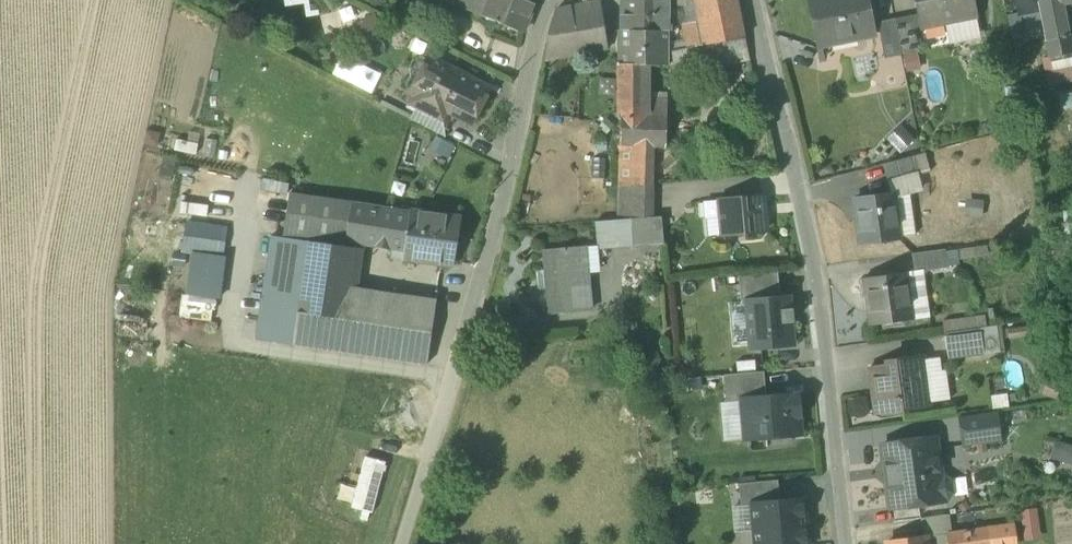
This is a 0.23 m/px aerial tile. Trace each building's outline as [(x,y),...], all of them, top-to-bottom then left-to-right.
[(485,15),(491,0),(451,0),(485,15)] [(523,32),(537,0),(491,0),(485,15),(523,32)] [(621,30),(668,31),(668,22),(668,0),(621,0),(621,30)] [(696,3),(688,4),(687,0),(668,0),(668,22),(681,20),(686,48),(698,45),(704,44),(696,3)] [(696,3),(704,44),(704,45),(745,37),(737,0),(696,0),(696,3)] [(819,44),(840,40),(839,37),(872,30),(866,0),(811,0),(814,17),(819,44)] [(946,22),(977,16),(973,0),(915,0),(920,20),(945,15),(946,22)] [(1039,11),(1037,0),(1015,0),(1017,12),(1018,15),(1021,15),(1039,11)] [(1039,11),(1061,6),(1071,4),(1071,0),(1037,0),(1039,11)] [(550,31),(545,60),(607,49),(600,1),(562,9),(556,10),(550,31)] [(1039,11),(1042,23),(1064,18),(1061,6),(1039,11)] [(1023,27),(1042,23),(1039,11),(1021,15),(1023,27)] [(1018,15),(1017,12),(1007,15),(1012,40),(1025,37),(1023,27),(1021,15),(1018,15)] [(910,16),(895,19),(902,54),(917,51),(910,16)] [(977,16),(946,22),(951,43),(981,37),(977,16)] [(819,44),(814,17),(780,24),(788,63),(822,56),(819,44)] [(1064,18),(1042,23),(1049,56),(1071,52),(1071,45),(1067,17),(1064,18)] [(884,57),(902,54),(895,19),(877,22),(884,57)] [(647,65),(668,65),(668,52),(668,31),(621,30),(621,62),(621,64),(647,65)] [(702,65),(702,68),(749,59),(745,37),(704,45),(704,44),(698,45),(702,65)] [(686,48),(668,52),(668,65),(702,65),(698,45),(686,48)] [(405,86),(411,89),(411,88),(419,92),(435,62),(427,58),(423,56),(413,58),(409,67),(410,76),(405,86)] [(448,68),(435,62),(419,92),(411,88),(411,89),(410,90),(413,92),(445,108),(473,122),(490,89),(472,80),(470,75),(454,66),(448,68)] [(620,114),(620,144),(652,146),(666,147),(667,99),(647,98),(647,65),(621,64),(621,62),(617,62),(617,114),(620,114)] [(1047,89),(1071,84),(1071,70),(1071,66),(1043,71),(1047,89)] [(408,103),(416,108),(439,119),(445,108),(413,92),(408,103)] [(433,131),(439,119),(416,108),(410,119),(433,131)] [(901,124),(885,139),(900,154),(915,139),(901,124)] [(650,217),(652,146),(620,144),(618,215),(650,217)] [(913,156),(918,174),(930,171),(925,153),(922,153),(913,156)] [(884,163),(889,182),(918,174),(913,156),(884,163)] [(918,174),(889,182),(892,194),(892,197),(910,192),(922,189),(918,174)] [(915,233),(910,192),(892,197),(898,236),(915,233)] [(290,193),(283,237),(308,241),(345,246),(345,241),(352,202),(290,193)] [(857,221),(860,243),(898,238),(898,236),(892,197),(892,194),(856,199),(859,221),(857,221)] [(763,196),(721,200),(723,217),(724,235),(766,231),(763,196)] [(984,199),(966,198),(965,215),(983,216),(984,199)] [(707,219),(723,217),(721,200),(706,201),(707,219)] [(410,211),(352,202),(345,241),(392,249),(404,251),(410,211)] [(410,211),(404,251),(403,258),(452,265),(459,217),(410,210),(410,211)] [(660,217),(631,219),(633,247),(662,244),(660,217)] [(723,217),(707,219),(709,236),(724,235),(723,217)] [(598,246),(598,249),(633,247),(631,219),(596,222),(598,246)] [(182,250),(221,255),(225,229),(186,224),(182,250)] [(436,299),(350,287),(345,319),(297,312),(308,241),(283,237),(271,235),(256,339),(427,364),(436,299)] [(345,246),(308,241),(297,312),(345,319),(350,287),(353,266),(357,266),(359,256),(354,255),(356,247),(345,246)] [(987,244),(957,248),(959,258),(989,254),(987,244)] [(543,251),(549,314),(592,310),(590,289),(587,289),(585,268),(600,267),(598,249),(598,246),(543,251)] [(945,247),(912,252),(914,271),(924,269),(947,266),(947,264),(945,250),(945,247)] [(957,248),(945,250),(947,264),(959,263),(959,258),(957,248)] [(390,257),(403,258),(404,251),(392,249),(390,257)] [(187,295),(217,299),(223,261),(192,256),(187,295)] [(930,317),(924,269),(914,271),(904,272),(910,320),(930,317)] [(740,301),(747,301),(747,300),(780,297),(777,271),(738,274),(740,301)] [(868,297),(872,325),(910,320),(904,272),(863,278),(866,297),(868,297)] [(751,348),(793,344),(791,321),(793,321),(792,309),(789,309),(788,296),(780,297),(747,300),(747,301),(747,303),(750,345),(751,348)] [(750,345),(747,303),(729,304),(733,346),(750,345)] [(986,314),(944,320),(946,332),(988,325),(986,314)] [(1044,325),(1008,328),(1009,341),(1045,338),(1044,325)] [(1001,326),(980,329),(984,355),(1005,352),(1001,326)] [(945,334),(948,360),(984,355),(980,329),(945,334)] [(882,407),(888,412),(896,411),(899,407),(928,403),(925,381),(920,382),(918,368),(920,368),(922,365),(922,359),(921,358),(918,355),(898,358),(896,361),(896,363),(869,366),(873,392),(880,397),(882,407)] [(940,357),(922,359),(922,365),(920,368),(918,368),(920,382),(925,381),(928,403),(950,400),(946,369),(941,370),(940,357)] [(725,375),(727,402),(743,400),(743,399),(766,397),(764,371),(725,375)] [(743,400),(746,439),(801,434),(799,416),(800,416),(798,394),(766,397),(743,399),(743,400)] [(743,400),(727,402),(721,402),(724,441),(746,439),(743,400)] [(958,417),(962,446),(1001,441),(997,411),(958,417)] [(882,444),(891,509),(919,505),(944,502),(943,500),(948,499),(953,493),(951,480),(944,476),(940,477),(934,436),(882,444)] [(1055,439),(1049,458),(1071,464),(1071,444),(1055,439)] [(386,461),(365,456),(352,507),(373,512),(386,461)] [(739,483),(741,506),(752,505),(752,503),(780,501),(778,480),(739,483)] [(756,543),(808,543),(804,499),(780,501),(752,503),(752,505),(754,532),(756,543)] [(919,505),(921,518),(945,515),(944,502),(919,505)] [(752,505),(741,506),(731,507),(734,533),(754,532),(752,505)] [(921,518),(919,505),(891,509),(893,522),(918,518),(921,518)] [(1038,507),(1021,509),(1025,540),(1042,538),(1038,507)] [(925,536),(925,537),(947,534),(945,515),(921,518),(918,518),(920,537),(925,536)] [(988,529),(990,543),(1014,543),(1011,526),(988,529)] [(988,529),(947,534),(948,543),(990,543),(988,529)] [(888,543),(948,543),(947,534),(925,537),(925,536),(920,537),(888,541),(888,543)]
